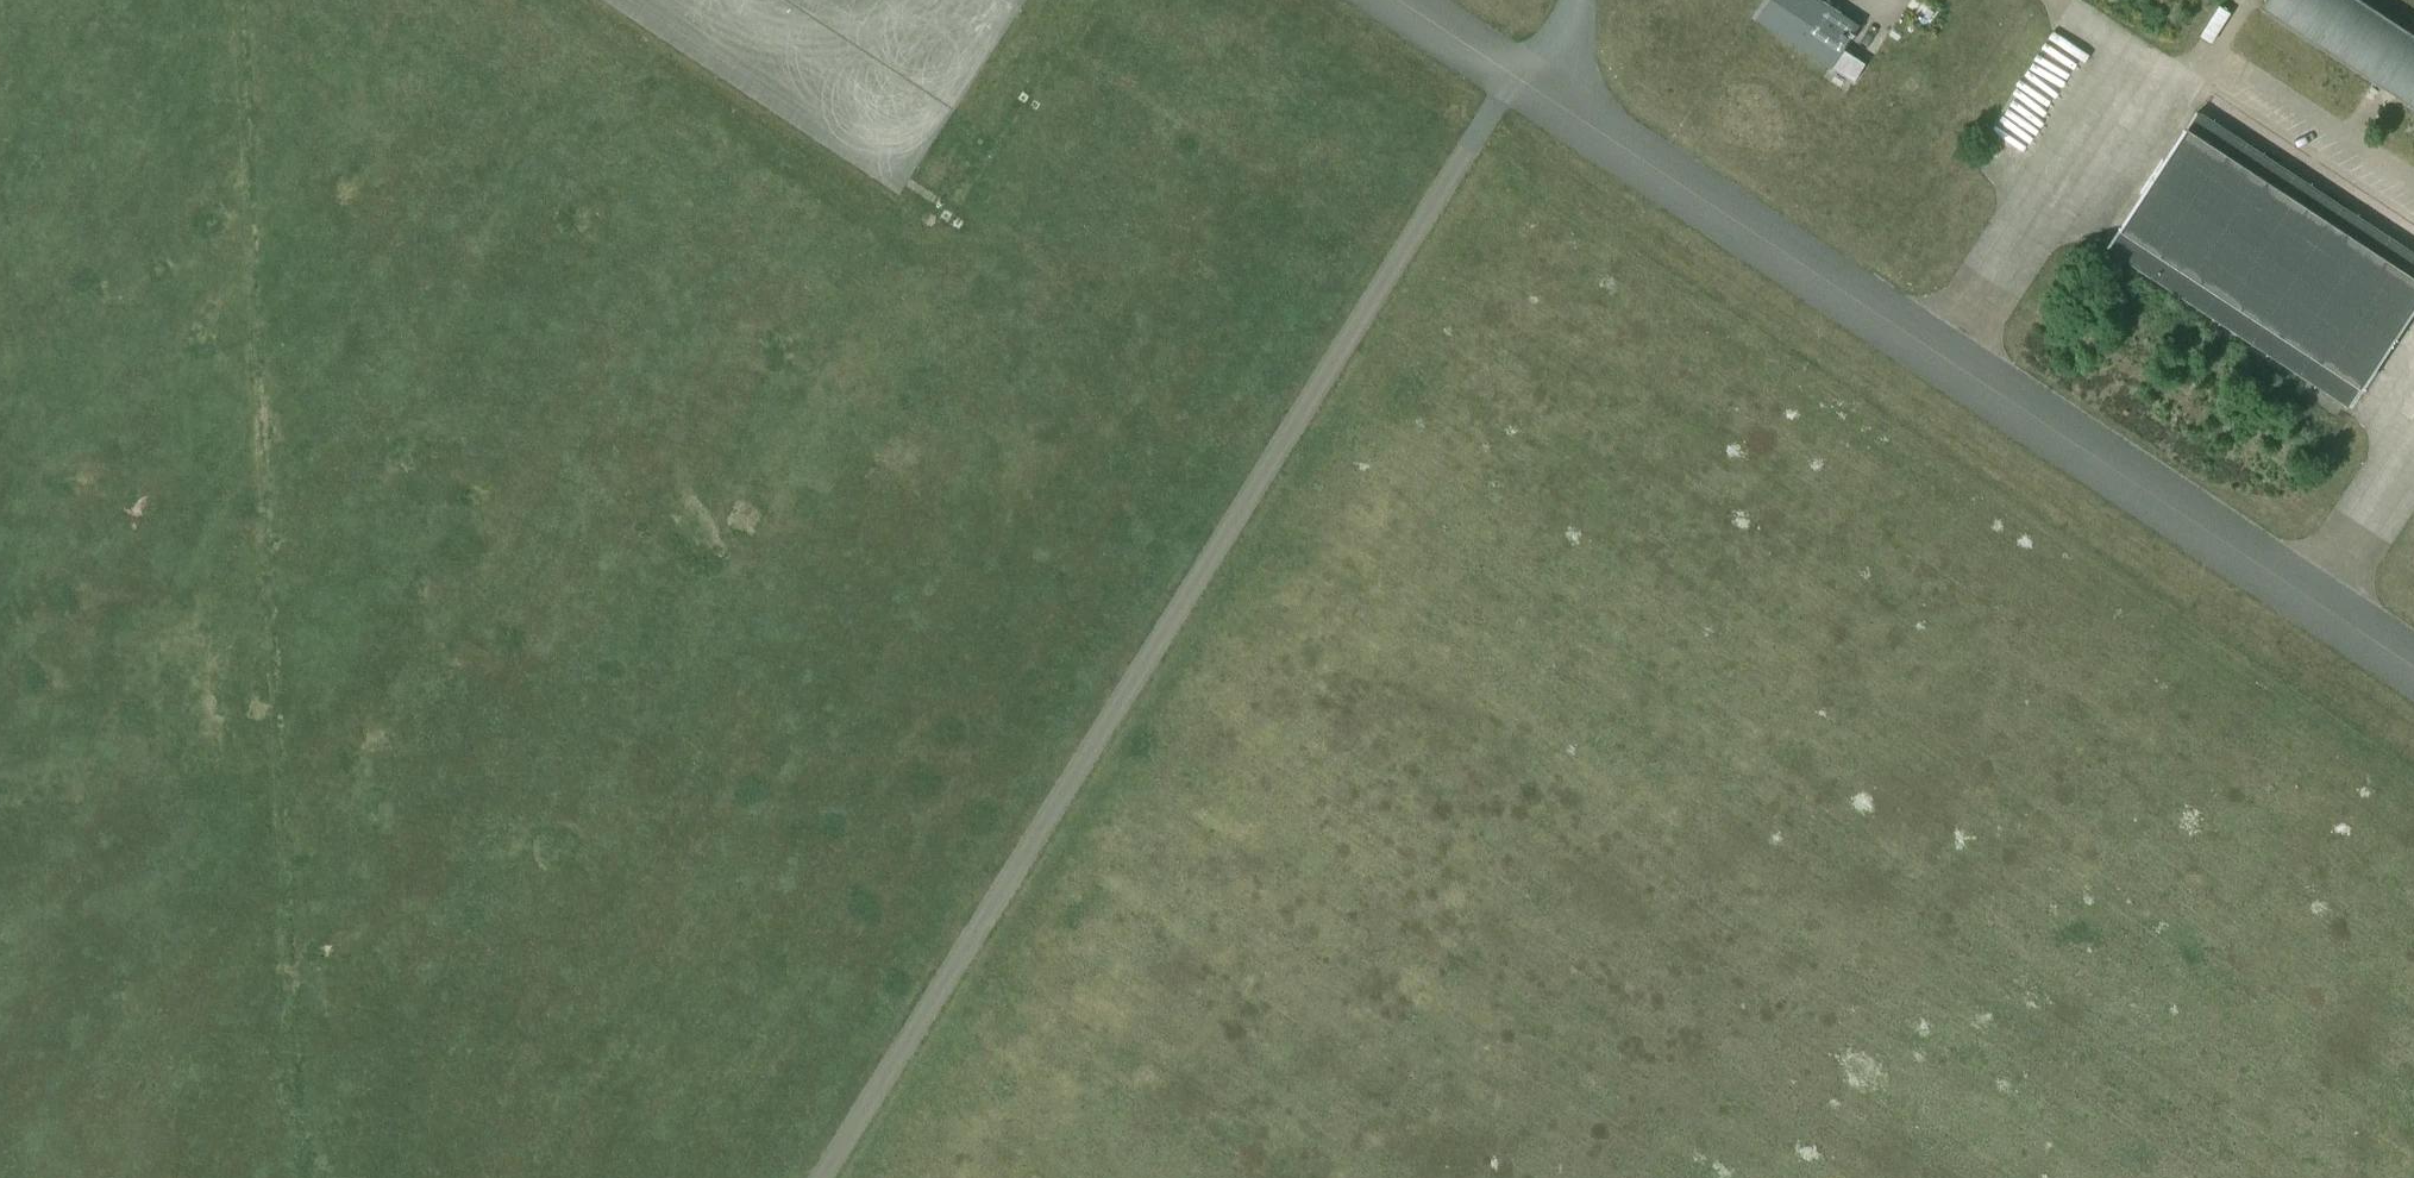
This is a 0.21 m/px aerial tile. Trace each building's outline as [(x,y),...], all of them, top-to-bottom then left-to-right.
[(1756,18),(1830,67),(1842,49),(1858,25),(1820,0),(1768,0),(1756,18)] [(2259,5),(2413,107),(2413,35),(2361,0),(2263,0),(2259,5)] [(2348,406),(2413,308),(2413,255),(2195,111),(2107,249),(2348,406)]
